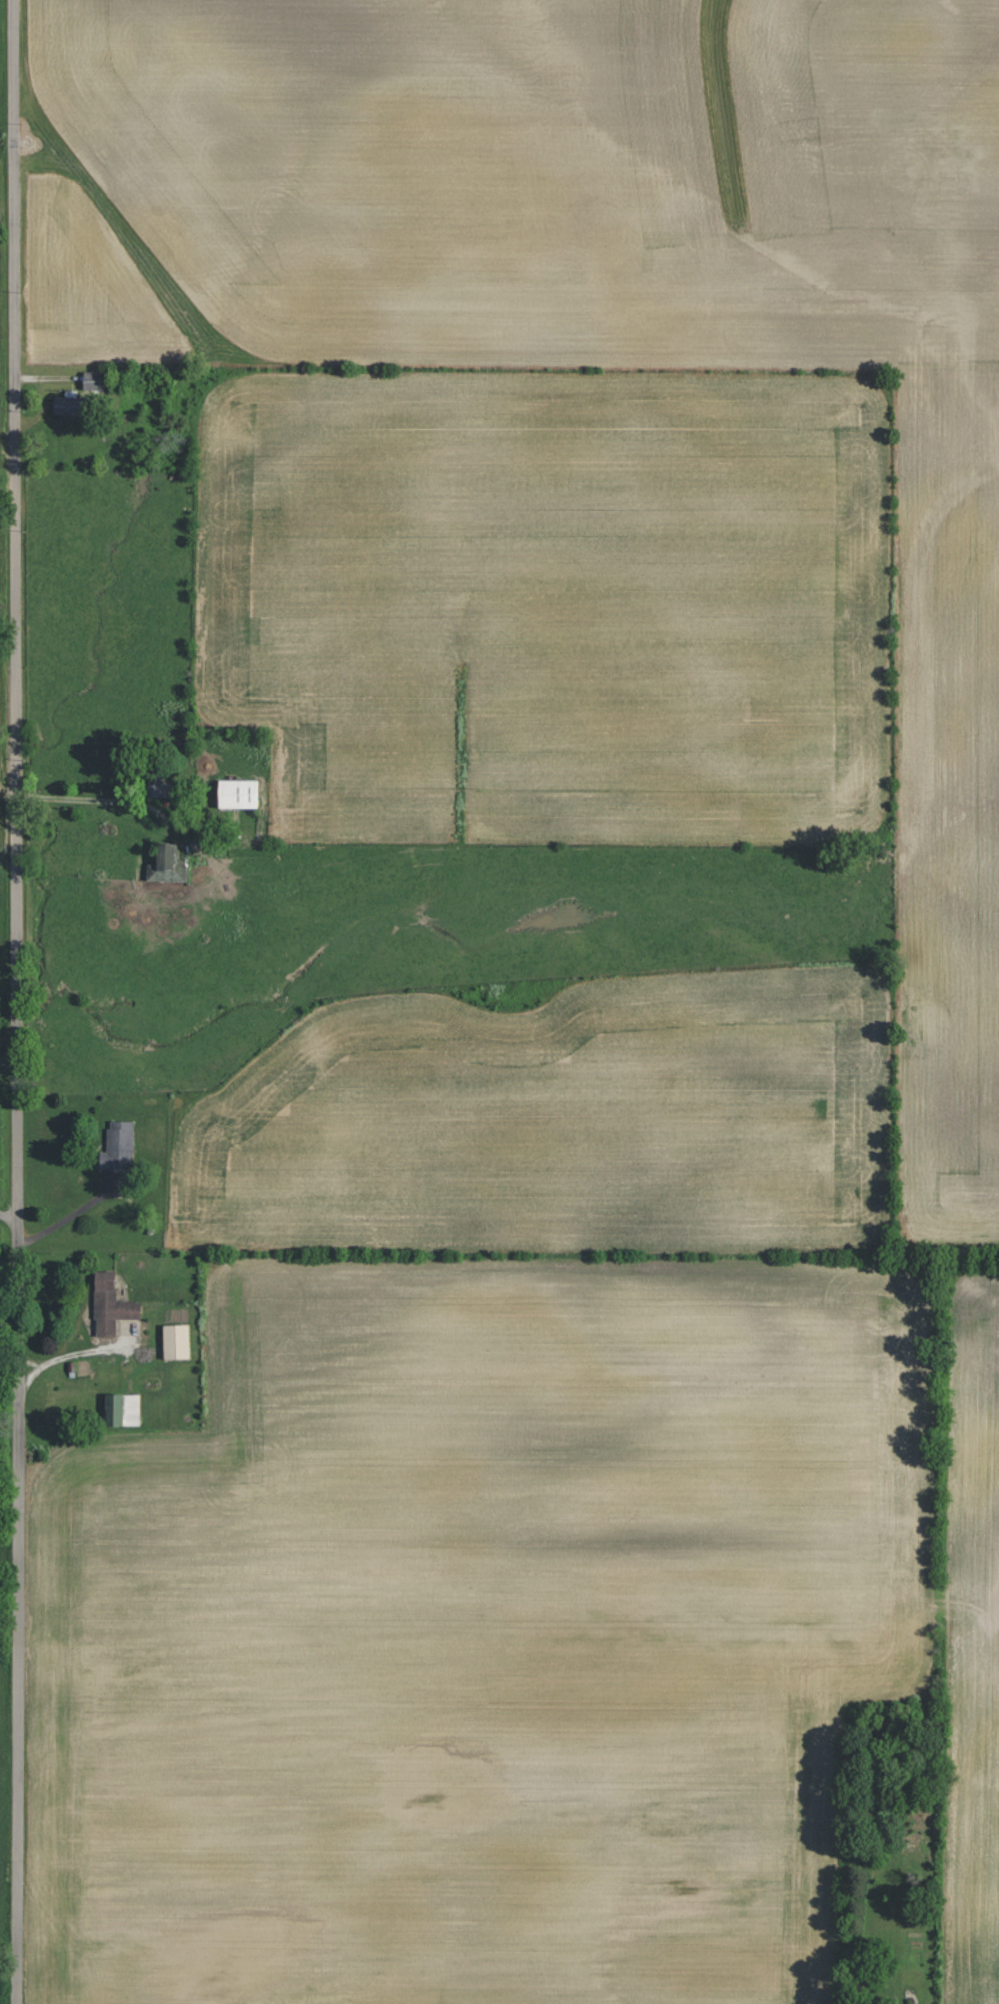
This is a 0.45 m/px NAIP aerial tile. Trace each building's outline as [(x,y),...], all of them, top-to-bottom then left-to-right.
[(83,392),(103,392),(104,372),(83,371),(83,392)] [(53,415),(84,415),(84,397),(76,397),(76,390),(65,390),(65,397),(53,396),(53,415)] [(164,776),(148,775),(147,796),(164,796),(164,776)] [(256,808),(256,780),(218,780),(218,808),(256,808)] [(146,881),(186,882),(187,866),(183,866),(184,844),(158,843),(157,864),(147,864),(146,881)] [(133,1121),(107,1121),(107,1152),(98,1152),(98,1169),(133,1169),(133,1121)] [(115,1271),(94,1271),(94,1336),(116,1336),(116,1319),(140,1319),(140,1301),(115,1301),(115,1271)] [(163,1359),(188,1359),(187,1324),(163,1325),(163,1359)] [(139,1394),(105,1394),(104,1426),(139,1426),(139,1394)]
